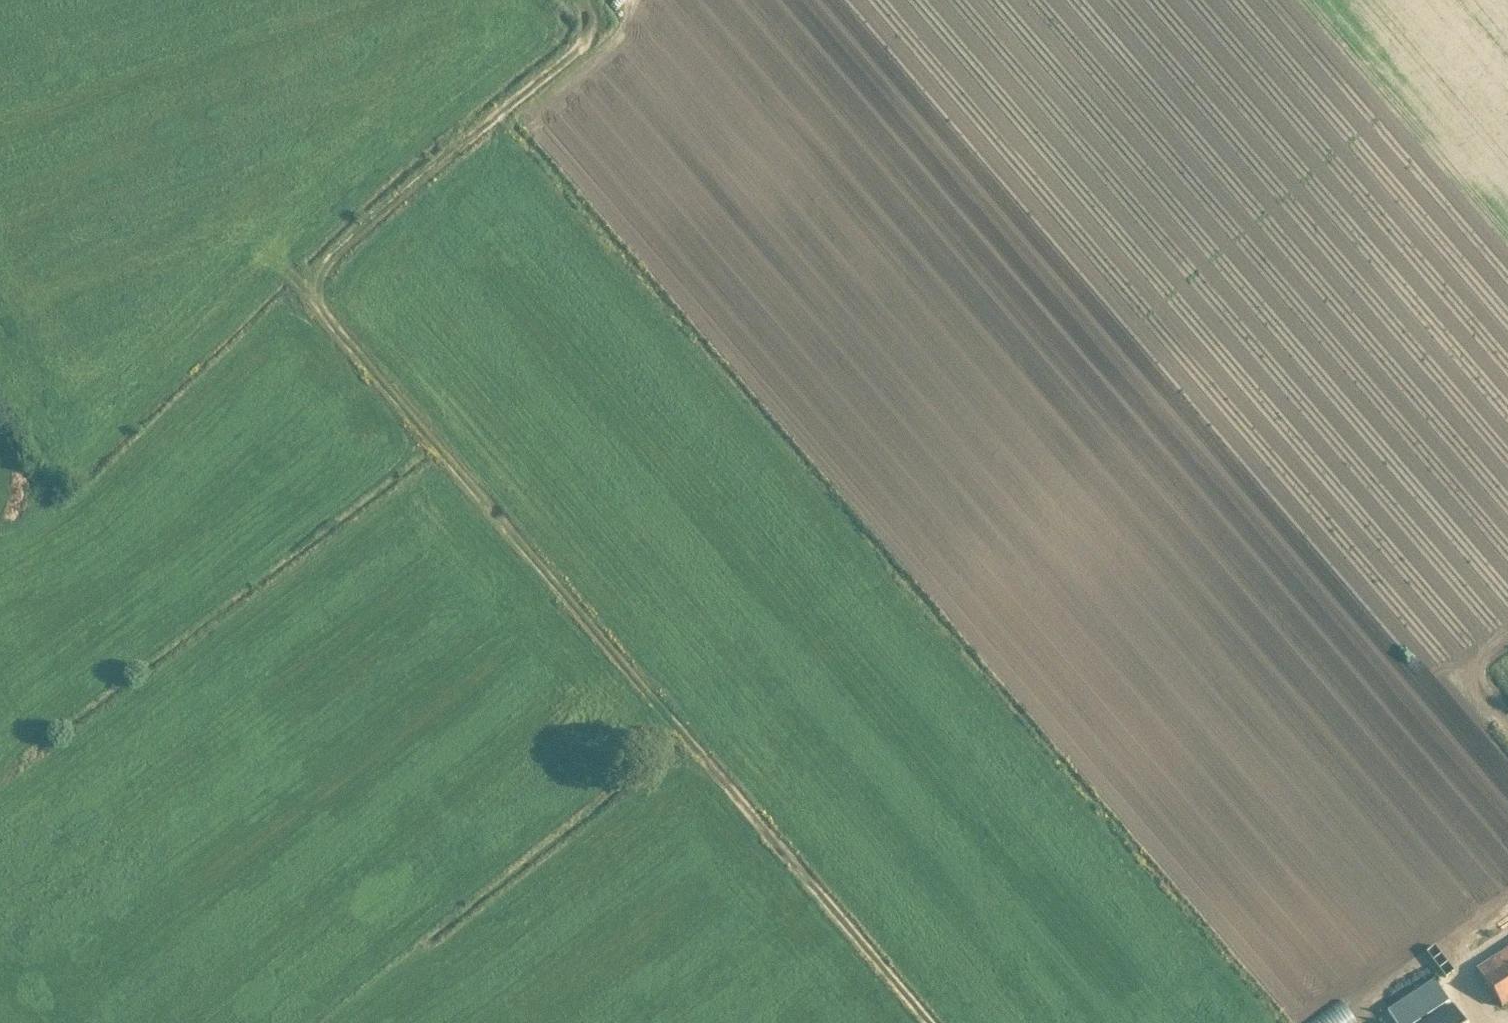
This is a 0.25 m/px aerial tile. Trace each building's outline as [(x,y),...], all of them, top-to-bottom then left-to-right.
[(1476,967),(1502,1007),(1507,1003),(1507,946),(1476,967)] [(1434,981),(1414,995),(1428,1015),(1448,1002),(1434,981)] [(1388,1012),(1396,1022),(1416,1022),(1422,1019),(1408,998),(1388,1012)] [(1426,1022),(1465,1022),(1453,1005),(1426,1022)]
